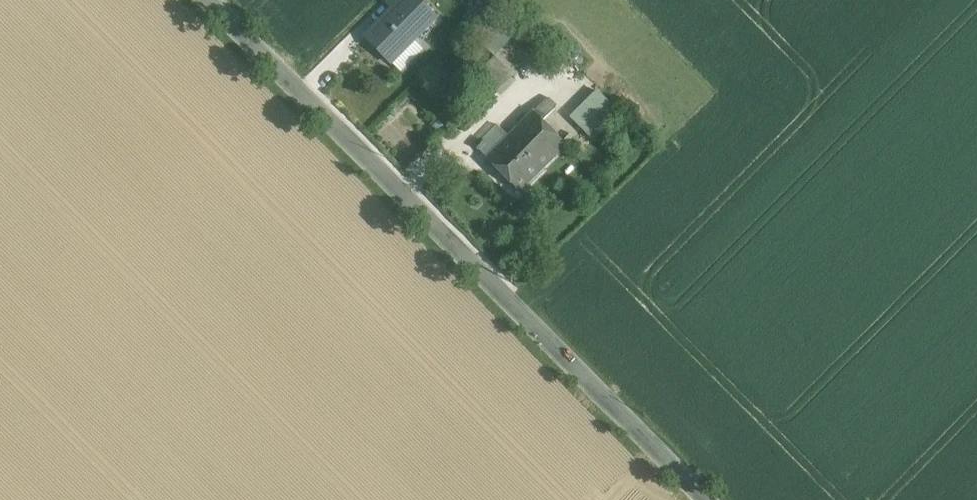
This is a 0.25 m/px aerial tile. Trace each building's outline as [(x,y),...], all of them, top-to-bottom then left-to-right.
[(393,8),(396,11),(386,21),(384,18),(365,36),(391,63),(393,61),(415,38),(436,17),(419,0),(401,0),(393,8)] [(393,8),(401,0),(385,0),(393,8)] [(519,30),(495,8),(473,32),(497,54),(519,30)] [(415,38),(393,61),(404,73),(427,49),(415,38)] [(479,73),(495,90),(512,74),(495,57),(479,73)] [(599,91),(573,117),(592,137),(619,111),(599,91)] [(489,156),(487,158),(520,191),(567,145),(542,121),(557,106),(548,97),(510,135),(489,156)] [(481,149),(489,156),(510,135),(499,124),(486,137),(490,141),(481,149)]
